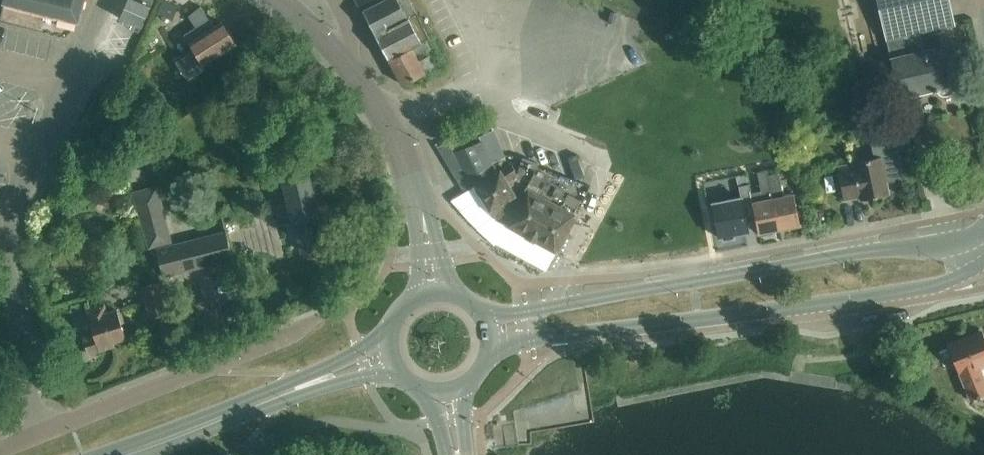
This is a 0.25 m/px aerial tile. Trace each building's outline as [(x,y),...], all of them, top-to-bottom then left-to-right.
[(84,0),(5,0),(0,21),(67,38),(78,23),(84,0)] [(376,35),(417,14),(410,0),(383,0),(363,11),(376,35)] [(965,81),(958,53),(951,55),(948,44),(947,44),(943,27),(953,25),(948,0),(878,0),(900,96),(933,89),(934,91),(938,90),(939,92),(942,94),(945,95),(949,95),(951,94),(953,92),(954,89),(954,84),(965,81)] [(185,34),(204,64),(236,44),(222,22),(214,26),(201,6),(189,16),(196,27),(185,34)] [(376,35),(389,60),(429,38),(417,14),(376,35)] [(429,38),(389,60),(402,85),(436,66),(430,55),(419,61),(415,56),(433,45),(429,38)] [(449,137),(465,174),(498,161),(482,123),(449,137)] [(896,136),(872,141),(875,157),(853,161),(853,163),(838,166),(844,199),(860,196),(861,199),(889,193),(886,181),(904,178),(896,136)] [(493,216),(506,223),(534,173),(538,166),(539,164),(523,158),(517,173),(511,163),(475,185),(493,216)] [(534,173),(506,223),(506,224),(495,244),(545,271),(558,248),(576,215),(557,205),(566,190),(534,173)] [(778,173),(769,175),(779,229),(800,224),(794,193),(783,195),(778,173)] [(763,199),(752,201),(752,207),(758,233),(779,229),(769,175),(758,177),(763,199)] [(293,225),(295,224),(296,229),(295,229),(301,254),(325,248),(319,224),(317,224),(316,219),(318,218),(308,178),(277,186),(280,199),(286,198),(293,225)] [(752,207),(752,201),(750,191),(749,185),(739,187),(741,197),(712,203),(719,237),(722,237),(723,240),(734,238),(734,234),(748,231),(743,208),(752,207)] [(161,267),(157,249),(172,245),(157,187),(134,193),(155,268),(161,267)] [(226,231),(172,245),(157,249),(161,267),(164,277),(234,259),(226,231)] [(156,282),(141,287),(151,317),(166,312),(156,282)] [(89,319),(94,334),(84,337),(90,355),(114,348),(112,343),(126,339),(117,311),(107,314),(104,306),(88,311),(90,319),(89,319)] [(982,332),(949,344),(970,399),(983,394),(983,338),(982,332)]
